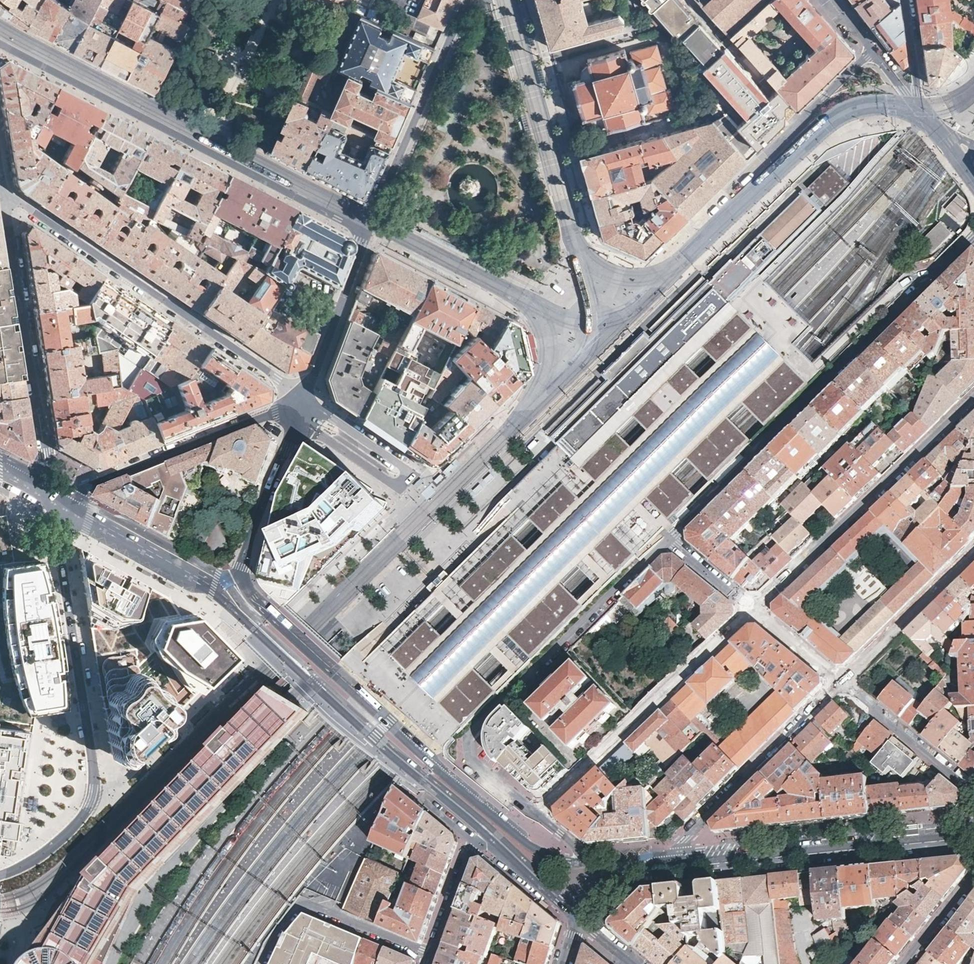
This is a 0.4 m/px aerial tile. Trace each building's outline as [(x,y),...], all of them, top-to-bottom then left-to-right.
[(9,8),(24,19),(31,24),(44,0),(29,0),(25,7),(18,4),(20,0),(0,0),(0,1),(9,8)] [(55,40),(72,9),(59,0),(44,0),(31,24),(38,29),(37,31),(46,35),(55,40)] [(76,50),(102,0),(76,0),(72,9),(55,40),(67,46),(76,50)] [(76,50),(89,57),(101,64),(116,36),(121,27),(135,0),(102,0),(76,50)] [(121,27),(140,37),(136,46),(116,36),(101,64),(115,71),(128,78),(163,11),(190,25),(202,0),(135,0),(121,27)] [(418,18),(443,29),(452,8),(456,0),(426,0),(418,18)] [(550,47),(624,27),(625,21),(610,6),(600,19),(588,23),(586,15),(583,5),(582,0),(537,0),(542,20),(550,47)] [(643,1),(644,1),(645,1),(647,0),(650,4),(649,5),(649,6),(649,8),(650,9),(651,10),(653,10),(655,10),(665,0),(642,0),(643,1)] [(682,4),(679,0),(665,0),(655,10),(664,20),(682,4)] [(728,34),(765,0),(698,0),(728,34)] [(823,16),(814,6),(808,0),(765,0),(728,34),(775,85),(836,31),(823,16)] [(854,2),(863,12),(871,23),(900,1),(900,0),(857,0),(854,2)] [(973,35),(973,19),(966,13),(964,15),(957,12),(954,10),(951,10),(950,0),(917,0),(918,6),(920,20),(950,17),(965,28),(973,35)] [(37,31),(38,29),(31,24),(24,19),(9,8),(0,1),(0,11),(5,14),(13,18),(37,31)] [(903,25),(900,1),(871,23),(884,40),(904,68),(909,64),(903,25)] [(583,5),(586,15),(592,14),(589,3),(583,5)] [(682,40),(683,38),(700,24),(682,4),(664,20),(673,30),(671,32),(670,33),(670,34),(669,36),(670,38),(671,39),(672,40),(674,41),(675,41),(677,41),(679,39),(680,38),(682,40)] [(145,86),(157,92),(190,25),(163,11),(128,78),(145,86)] [(430,61),(435,48),(428,44),(361,16),(339,68),(340,69),(349,72),(412,101),(418,88),(394,77),(406,50),(430,61)] [(950,17),(920,20),(921,30),(923,45),(946,42),(953,48),(952,32),(950,17)] [(950,17),(952,32),(963,31),(965,28),(950,17)] [(683,38),(701,58),(717,44),(700,24),(683,38)] [(140,37),(121,27),(116,36),(136,46),(140,37)] [(806,34),(801,28),(798,32),(803,37),(806,34)] [(428,36),(417,31),(415,38),(425,42),(428,36)] [(854,51),(836,31),(775,85),(777,87),(786,96),(790,101),(798,109),(801,106),(811,97),(823,84),(832,75),(855,54),(854,51)] [(435,48),(438,40),(431,37),(428,44),(435,48)] [(946,42),(923,45),(925,63),(928,82),(938,84),(961,53),(953,48),(946,42)] [(625,48),(588,58),(590,66),(588,67),(586,68),(585,69),(584,71),(584,73),(584,74),(584,76),(584,77),(573,80),(578,99),(584,119),(595,116),(595,117),(596,118),(597,120),(598,120),(599,121),(601,122),(602,122),(603,122),(604,122),(606,122),(608,130),(645,120),(642,109),(646,108),(647,114),(674,106),(669,88),(665,89),(664,86),(665,86),(659,65),(658,65),(657,62),(662,61),(657,44),(631,51),(633,58),(628,59),(625,48)] [(759,48),(764,54),(768,50),(763,44),(759,48)] [(706,73),(708,75),(730,54),(725,48),(705,65),(710,69),(706,73)] [(794,108),(738,49),(709,77),(728,98),(722,106),(758,145),(794,108)] [(313,56),(295,96),(306,101),(317,74),(327,79),(332,65),(313,56)] [(1,109),(22,121),(28,124),(37,129),(46,112),(50,103),(58,88),(46,81),(29,73),(10,63),(7,61),(0,65),(0,102),(1,109)] [(537,63),(543,85),(547,84),(541,62),(537,63)] [(403,122),(412,101),(349,72),(336,103),(331,113),(334,114),(349,121),(350,121),(354,112),(379,124),(375,133),(378,134),(394,142),(403,122)] [(37,147),(41,149),(57,161),(66,167),(70,169),(73,171),(75,166),(91,135),(87,133),(87,130),(86,129),(84,129),(86,126),(88,126),(90,126),(91,125),(95,127),(103,111),(78,98),(58,88),(50,103),(54,106),(54,108),(56,110),(54,114),(52,113),(50,114),(46,112),(37,129),(30,142),(32,143),(37,147)] [(295,96),(272,151),(291,161),(306,169),(329,124),(334,114),(331,113),(322,109),(318,119),(309,115),(310,112),(307,109),(309,103),(306,101),(295,96)] [(525,116),(520,98),(516,99),(521,117),(526,135),(531,134),(527,121),(525,116)] [(717,119),(726,113),(717,104),(712,106),(708,109),(717,119)] [(708,108),(681,115),(683,120),(709,113),(708,109),(708,108)] [(22,122),(22,121),(1,109),(3,119),(7,146),(7,147),(8,154),(10,163),(11,170),(30,165),(29,164),(38,152),(35,150),(30,147),(32,143),(30,142),(37,129),(28,124),(27,127),(20,128),(19,125),(21,124),(22,124),(22,122)] [(90,183),(92,184),(94,186),(97,188),(100,184),(117,195),(119,191),(125,181),(131,169),(150,135),(126,123),(103,111),(95,127),(91,135),(75,166),(84,172),(81,177),(84,179),(87,175),(90,177),(87,181),(90,183)] [(677,156),(657,188),(657,189),(685,218),(696,208),(724,181),(731,174),(757,149),(747,138),(735,125),(726,113),(717,119),(714,121),(663,134),(677,156)] [(334,114),(329,124),(344,131),(349,121),(334,114)] [(382,171),(394,142),(378,134),(374,144),(371,144),(364,159),(341,149),(344,142),(347,134),(347,133),(347,132),(346,131),(344,131),(329,124),(306,169),(338,185),(362,197),(362,198),(366,199),(368,200),(369,199),(371,197),(381,172),(382,171)] [(556,131),(562,153),(565,152),(559,130),(556,131)] [(663,134),(581,156),(587,176),(592,195),(652,178),(657,188),(677,156),(663,134)] [(168,144),(150,135),(131,169),(165,188),(183,153),(168,144)] [(12,174),(13,180),(14,184),(17,188),(22,192),(27,196),(40,204),(64,170),(66,167),(57,161),(55,164),(38,152),(29,164),(30,165),(11,170),(12,174)] [(154,209),(150,217),(152,218),(167,225),(174,229),(195,238),(199,231),(218,194),(220,189),(228,176),(203,163),(183,153),(165,188),(154,209)] [(89,188),(87,186),(68,173),(64,170),(40,204),(51,212),(66,222),(89,188)] [(287,225),(295,210),(262,193),(228,176),(220,189),(225,192),(222,197),(218,194),(199,231),(210,237),(207,244),(235,257),(241,260),(247,249),(223,235),(230,222),(255,235),(251,241),(273,253),(278,245),(279,245),(282,239),(281,238),(285,230),(280,228),(283,223),(287,225)] [(596,209),(599,222),(634,212),(630,200),(641,197),(644,209),(657,189),(657,188),(652,178),(592,195),(596,209)] [(116,206),(112,204),(91,190),(89,188),(66,222),(76,229),(93,240),(116,206)] [(685,218),(657,189),(644,209),(639,211),(665,238),(676,227),(685,218)] [(117,195),(114,200),(118,202),(116,206),(93,240),(105,249),(121,259),(144,226),(141,224),(137,220),(140,216),(147,217),(150,217),(154,209),(119,191),(117,195)] [(753,443),(768,428),(810,385),(771,346),(768,343),(735,310),(728,303),(759,272),(821,210),(803,192),(653,341),(647,335),(625,357),(606,375),(609,378),(612,381),(608,385),(554,438),(561,446),(476,531),(479,533),(483,538),(487,542),(479,551),(452,577),(447,571),(444,574),(433,585),(429,589),(434,594),(431,597),(395,634),(383,622),(357,647),(369,659),(382,646),(408,673),(425,690),(441,706),(464,729),(535,659),(587,608),(605,590),(621,574),(640,556),(643,559),(691,513),(719,484),(728,476),(745,459),(752,453),(748,448),(753,443)] [(946,211),(960,221),(972,206),(958,196),(946,211)] [(295,210),(287,225),(285,230),(281,238),(282,239),(287,241),(281,250),(282,253),(280,258),(272,254),(264,270),(281,284),(266,306),(270,309),(261,327),(310,354),(314,344),(321,325),(314,322),(311,329),(304,327),(297,324),(293,322),(287,319),(282,315),(278,312),(281,306),(279,305),(280,303),(276,300),(284,287),(285,288),(288,287),(289,284),(289,282),(287,281),(295,266),(298,266),(336,286),(350,253),(348,252),(349,251),(350,250),(351,248),(351,246),(351,243),(350,241),(349,240),(348,238),(347,238),(345,237),(344,237),(343,237),(343,235),(318,222),(295,210)] [(646,256),(665,238),(639,211),(634,212),(599,222),(602,230),(604,237),(605,238),(646,256)] [(163,233),(149,223),(146,222),(144,226),(121,259),(135,269),(147,277),(169,238),(169,237),(163,233)] [(923,241),(934,251),(952,233),(942,222),(923,241)] [(50,239),(28,224),(22,235),(26,267),(42,264),(50,271),(57,278),(73,254),(50,239)] [(163,233),(169,237),(174,229),(167,225),(163,233)] [(424,228),(422,231),(435,238),(437,234),(424,228)] [(173,294),(198,257),(169,237),(169,238),(147,277),(158,284),(173,294)] [(462,246),(460,250),(473,256),(475,253),(462,246)] [(957,266),(940,283),(959,303),(973,302),(973,249),(957,266)] [(396,342),(427,279),(398,263),(396,263),(378,253),(376,252),(374,252),(373,253),(372,254),(366,270),(362,281),(355,298),(370,304),(375,294),(400,308),(395,317),(372,307),(370,312),(382,317),(378,324),(388,329),(385,333),(372,326),(370,330),(373,332),(382,336),(396,342)] [(57,278),(54,283),(61,288),(70,294),(83,303),(83,304),(85,303),(104,275),(85,262),(73,254),(57,278)] [(410,254),(408,257),(428,267),(430,264),(410,254)] [(173,294),(185,303),(198,312),(223,275),(198,257),(173,294)] [(264,270),(241,260),(235,257),(223,275),(198,312),(213,322),(243,342),(255,323),(266,306),(281,284),(264,270)] [(42,264),(26,267),(28,275),(34,311),(72,305),(70,294),(61,288),(62,290),(53,289),(54,288),(53,283),(51,283),(50,274),(46,274),(46,272),(50,271),(42,264)] [(0,267),(0,383),(21,379),(13,328),(6,285),(3,266),(0,267)] [(448,272),(446,275),(459,282),(461,279),(448,272)] [(121,388),(127,389),(142,366),(172,321),(143,301),(112,280),(104,275),(85,303),(89,319),(92,336),(96,354),(100,353),(115,351),(121,388)] [(460,323),(471,301),(449,290),(427,279),(396,342),(382,336),(379,342),(370,337),(367,344),(389,356),(384,365),(429,387),(439,367),(436,365),(433,370),(405,355),(414,335),(421,339),(424,331),(433,335),(431,340),(448,348),(452,340),(460,323)] [(959,303),(940,283),(929,294),(919,304),(947,333),(951,321),(943,313),(946,311),(947,312),(949,310),(954,315),(955,314),(959,303)] [(484,308),(471,301),(460,323),(472,335),(473,333),(470,331),(473,326),(474,327),(476,328),(478,329),(481,330),(475,339),(483,347),(502,317),(484,308)] [(953,317),(961,317),(962,321),(952,321),(951,321),(947,333),(953,332),(973,332),(973,302),(959,303),(955,314),(954,315),(954,316),(953,317)] [(83,304),(83,303),(72,305),(34,311),(36,329),(40,350),(68,345),(62,312),(68,312),(70,322),(89,319),(85,303),(83,304)] [(919,304),(908,315),(898,325),(924,352),(928,356),(932,359),(939,352),(940,350),(947,333),(919,304)] [(347,319),(357,324),(363,313),(352,308),(347,319)] [(483,347),(515,381),(516,380),(523,373),(524,373),(523,369),(512,325),(512,322),(507,320),(502,317),(483,347)] [(370,330),(357,324),(347,319),(333,359),(331,362),(326,378),(331,398),(341,404),(358,417),(384,365),(389,356),(367,344),(370,337),(373,332),(370,330)] [(172,321),(142,366),(170,386),(188,379),(210,347),(187,331),(172,321)] [(533,364),(525,329),(512,322),(512,325),(523,369),(524,373),(533,364)] [(255,323),(243,342),(262,355),(288,373),(305,367),(310,354),(261,327),(255,323)] [(460,323),(452,340),(458,347),(452,353),(448,348),(447,350),(444,355),(492,404),(504,392),(515,381),(483,347),(475,339),(472,335),(460,323)] [(924,352),(898,325),(890,332),(880,343),(904,368),(906,370),(912,364),(919,357),(924,352)] [(973,361),(973,332),(953,332),(953,354),(941,354),(941,352),(939,352),(935,363),(948,362),(973,361)] [(96,354),(92,336),(73,340),(73,345),(76,357),(96,354)] [(422,358),(436,365),(439,367),(444,355),(447,350),(430,342),(422,358)] [(904,368),(880,343),(871,351),(862,361),(888,387),(890,389),(896,384),(892,380),(904,368)] [(68,345),(40,350),(43,371),(47,397),(118,387),(121,388),(115,351),(100,353),(103,373),(107,373),(107,375),(86,379),(85,372),(82,371),(79,372),(76,357),(73,345),(68,345)] [(221,389),(238,365),(221,354),(210,347),(188,379),(198,404),(226,393),(225,391),(221,389)] [(928,356),(924,352),(919,357),(923,361),(928,356)] [(444,355),(439,367),(429,387),(426,393),(468,428),(480,416),(492,404),(444,355)] [(888,387),(862,361),(851,371),(838,385),(864,412),(888,387)] [(960,399),(973,386),(973,361),(948,362),(949,368),(938,378),(960,399)] [(912,364),(906,370),(910,374),(916,368),(912,364)] [(226,393),(232,414),(246,409),(268,400),(269,387),(251,374),(238,365),(221,389),(225,391),(226,393)] [(384,365),(358,417),(373,427),(401,445),(426,393),(429,387),(384,365)] [(143,398),(161,443),(183,434),(216,421),(232,414),(226,393),(198,404),(188,379),(170,386),(142,366),(127,389),(136,394),(143,398)] [(914,414),(929,429),(944,414),(960,399),(938,378),(932,371),(924,388),(921,396),(914,414)] [(24,397),(22,384),(21,379),(0,383),(0,401),(24,397)] [(864,412),(838,385),(825,398),(815,408),(843,436),(863,416),(868,420),(870,418),(864,412)] [(121,388),(118,387),(47,397),(51,421),(55,447),(61,451),(75,459),(89,466),(95,469),(110,463),(125,457),(126,457),(115,430),(117,429),(131,403),(136,394),(127,389),(121,388)] [(468,428),(426,393),(401,445),(412,453),(422,460),(425,462),(427,463),(429,463),(432,462),(434,461),(437,458),(450,445),(468,428)] [(143,450),(161,443),(143,398),(136,394),(131,403),(136,418),(130,420),(127,422),(127,425),(117,429),(115,430),(126,457),(143,450)] [(27,414),(25,401),(24,397),(0,401),(0,418),(27,414)] [(822,457),(843,436),(815,408),(806,417),(794,428),(821,455),(822,457)] [(896,445),(904,453),(918,440),(929,429),(914,414),(913,413),(888,436),(896,445)] [(968,419),(958,429),(970,442),(973,441),(973,413),(968,419)] [(0,418),(0,446),(8,451),(28,460),(32,451),(28,425),(27,414),(0,418)] [(875,423),(852,445),(874,467),(896,445),(888,436),(880,429),(875,423)] [(275,445),(261,427),(254,430),(223,442),(213,467),(212,469),(227,474),(228,470),(246,478),(245,482),(259,487),(275,445)] [(783,439),(772,450),(798,478),(821,455),(794,428),(783,439)] [(970,442),(958,429),(948,438),(939,446),(950,457),(958,466),(961,470),(963,465),(970,442)] [(970,442),(963,465),(973,465),(973,441),(970,442)] [(203,466),(212,469),(213,467),(223,442),(201,450),(168,463),(173,477),(183,473),(189,490),(196,486),(199,479),(198,477),(200,475),(202,470),(201,466),(203,466)] [(868,488),(881,475),(874,467),(852,445),(827,470),(855,500),(868,488)] [(933,452),(926,459),(942,476),(947,481),(954,488),(954,487),(961,470),(958,466),(954,472),(947,465),(950,457),(939,446),(933,452)] [(777,499),(798,478),(772,450),(762,460),(751,472),(777,499)] [(390,514),(313,451),(286,503),(266,587),(304,597),(310,580),(312,576),(344,557),(348,553),(390,514)] [(942,476),(926,459),(917,468),(910,475),(925,492),(932,485),(942,476)] [(159,535),(170,541),(187,495),(189,490),(183,473),(173,477),(168,463),(147,472),(133,477),(138,489),(162,502),(152,530),(159,535)] [(954,487),(954,488),(973,487),(973,465),(963,465),(961,470),(954,487)] [(813,493),(823,504),(837,518),(848,507),(855,500),(827,470),(822,466),(820,468),(829,478),(813,493)] [(777,499),(751,472),(739,484),(729,493),(755,520),(777,499)] [(940,507),(925,492),(910,475),(898,487),(891,494),(922,525),(940,507)] [(138,489),(133,477),(114,485),(104,489),(98,499),(126,515),(152,530),(162,502),(138,489)] [(940,507),(954,488),(947,481),(937,490),(932,485),(925,492),(940,507)] [(813,493),(804,484),(783,505),(787,509),(793,515),(802,524),(809,518),(805,513),(816,502),(820,507),(823,504),(813,493)] [(954,488),(940,507),(971,539),(973,536),(973,487),(954,488)] [(187,495),(170,541),(177,545),(184,549),(203,498),(201,494),(193,491),(192,493),(191,495),(189,495),(188,495),(187,495)] [(755,520),(729,493),(719,503),(707,515),(730,537),(734,542),(755,520)] [(883,501),(870,513),(884,526),(903,544),(919,529),(922,525),(891,494),(883,501)] [(805,513),(809,518),(820,507),(816,502),(805,513)] [(960,549),(971,539),(940,507),(922,525),(919,529),(950,560),(960,549)] [(884,526),(870,513),(852,531),(837,545),(848,556),(844,561),(846,563),(884,526)] [(14,565),(6,514),(0,515),(0,720),(31,724),(33,712),(25,713),(19,698),(13,683),(10,668),(6,652),(2,620),(1,594),(1,566),(14,565)] [(730,537),(707,515),(698,524),(688,533),(689,538),(690,543),(701,553),(713,562),(728,548),(723,543),(730,537)] [(779,545),(793,559),(806,547),(816,538),(802,524),(793,515),(771,536),(779,545)] [(882,598),(897,613),(907,603),(939,571),(950,560),(919,529),(903,544),(920,561),(889,591),(882,598)] [(735,552),(740,548),(734,542),(728,548),(713,562),(724,571),(735,581),(753,560),(748,555),(744,551),(739,556),(735,552)] [(764,572),(772,580),(783,569),(793,559),(779,545),(772,551),(769,548),(756,560),(752,556),(756,553),(753,550),(748,555),(753,560),(764,572)] [(832,550),(844,561),(848,556),(837,545),(832,550)] [(138,616),(147,587),(76,548),(86,615),(109,625),(114,625),(135,618),(138,616)] [(844,561),(832,550),(804,577),(774,606),(775,614),(805,639),(836,665),(845,664),(865,644),(897,613),(882,598),(840,641),(831,633),(802,608),(847,565),(846,563),(844,561)] [(683,583),(691,569),(675,557),(673,557),(664,557),(638,583),(610,610),(621,621),(635,607),(642,615),(670,586),(669,588),(669,589),(670,591),(671,592),(673,594),(675,594),(676,594),(677,594),(678,594),(679,593),(681,593),(682,591),(682,590),(683,589),(683,588),(683,586),(683,585),(682,583),(683,583)] [(764,572),(753,560),(735,581),(741,585),(744,588),(750,582),(755,576),(758,579),(764,572)] [(33,712),(65,708),(61,669),(52,598),(47,578),(40,562),(14,565),(1,566),(1,594),(2,620),(6,652),(10,668),(13,683),(19,698),(25,713),(33,712)] [(972,565),(960,578),(972,589),(973,587),(973,564),(972,565)] [(882,598),(861,578),(850,567),(842,576),(865,598),(831,633),(840,641),(882,598)] [(698,576),(691,569),(683,583),(706,607),(703,618),(694,627),(708,641),(715,634),(734,616),(735,606),(728,600),(716,590),(698,576)] [(868,571),(861,578),(882,598),(889,591),(868,571)] [(972,589),(960,578),(954,584),(947,591),(968,613),(971,604),(973,596),(973,590),(972,589)] [(183,708),(195,695),(146,645),(154,620),(178,615),(167,598),(147,587),(138,616),(135,618),(114,625),(109,625),(86,615),(93,657),(136,650),(137,658),(138,663),(139,668),(144,674),(150,678),(155,682),(159,687),(164,692),(168,695),(172,698),(176,701),(183,708)] [(966,617),(968,613),(947,591),(942,596),(936,602),(956,624),(961,620),(964,623),(965,622),(966,617)] [(956,624),(936,602),(930,608),(924,614),(945,635),(956,624)] [(196,613),(178,615),(154,620),(146,645),(195,695),(236,656),(233,653),(196,613)] [(945,635),(924,614),(914,624),(905,633),(924,651),(929,656),(935,651),(926,642),(933,635),(952,654),(955,646),(945,635)] [(973,641),(973,623),(968,624),(964,624),(963,624),(964,641),(973,641)] [(756,670),(779,643),(767,633),(760,627),(751,627),(743,635),(732,645),(751,665),(756,670)] [(973,645),(973,641),(964,641),(957,641),(955,646),(952,654),(951,657),(961,659),(961,674),(973,674),(973,645)] [(756,670),(777,692),(790,675),(801,661),(793,654),(788,651),(779,643),(756,670)] [(751,665),(732,645),(712,664),(703,672),(671,702),(686,717),(703,701),(709,706),(735,681),(730,675),(738,668),(742,673),(751,665)] [(176,714),(183,708),(176,701),(172,698),(168,695),(164,692),(159,687),(155,682),(150,678),(144,674),(139,668),(138,663),(137,658),(136,650),(93,657),(104,723),(109,753),(111,758),(114,761),(119,763),(124,762),(129,760),(133,757),(161,729),(176,714)] [(934,661),(929,656),(924,651),(920,655),(931,664),(934,661)] [(801,661),(790,675),(812,696),(823,686),(822,679),(810,668),(801,661)] [(944,675),(945,673),(934,661),(931,664),(929,666),(932,669),(933,668),(942,677),(944,675)] [(584,688),(592,681),(576,665),(568,672),(566,670),(557,678),(559,680),(548,692),(545,689),(537,697),(539,700),(532,707),(548,723),(556,716),(558,718),(560,715),(558,713),(564,709),(572,718),(567,723),(566,721),(563,723),(565,725),(557,732),(573,749),(580,742),(583,745),(591,737),(589,734),(601,722),(603,725),(611,717),(609,714),(616,707),(601,691),(593,698),(592,696),(590,698),(591,700),(586,705),(577,696),(582,691),(584,692),(586,690),(584,688)] [(743,674),(742,673),(738,668),(730,675),(735,681),(743,674)] [(956,707),(973,707),(973,674),(961,674),(962,695),(950,696),(953,700),(956,707)] [(812,696),(790,675),(777,692),(782,697),(797,712),(812,696)] [(893,683),(915,699),(919,695),(898,677),(893,683)] [(948,677),(943,679),(946,685),(948,691),(953,689),(948,677)] [(287,679),(197,766),(160,802),(128,832),(98,864),(83,879),(72,890),(57,907),(44,932),(30,958),(27,963),(112,963),(118,952),(152,890),(172,867),(176,862),(177,859),(195,844),(198,840),(208,829),(219,816),(227,807),(235,798),(243,790),(261,769),(274,755),(285,742),(318,709),(302,694),(287,679)] [(950,696),(948,691),(946,685),(943,679),(923,706),(919,711),(933,723),(944,709),(945,709),(953,700),(950,696)] [(893,683),(879,700),(892,710),(894,712),(909,724),(919,711),(923,706),(915,699),(893,683)] [(777,692),(719,749),(724,754),(782,697),(777,692)] [(724,754),(740,768),(779,730),(797,712),(782,697),(724,754)] [(703,701),(686,717),(692,722),(694,720),(709,706),(703,701)] [(850,716),(836,701),(831,706),(817,720),(830,735),(831,735),(836,740),(840,736),(835,731),(850,716)] [(650,786),(656,780),(664,772),(682,754),(691,745),(679,733),(687,725),(691,730),(695,726),(692,722),(686,717),(671,702),(657,715),(637,734),(626,745),(630,750),(635,754),(646,744),(652,751),(661,760),(643,778),(650,786)] [(972,733),(973,733),(973,707),(956,707),(963,720),(966,726),(965,716),(971,716),(972,733)] [(531,730),(511,709),(506,714),(501,718),(500,719),(497,721),(494,726),(491,733),(490,742),(491,748),(492,749),(494,754),(497,758),(502,764),(521,742),(531,730)] [(944,709),(933,723),(923,736),(931,742),(939,749),(956,728),(961,722),(945,709),(944,709)] [(866,731),(875,721),(869,717),(860,727),(866,731)] [(14,847),(18,821),(31,724),(0,720),(0,854),(14,847)] [(692,722),(695,726),(703,733),(713,743),(715,741),(694,720),(692,722)] [(880,755),(894,737),(886,731),(883,728),(875,721),(866,731),(852,749),(854,751),(863,740),(880,755)] [(806,731),(796,741),(802,747),(798,750),(811,763),(831,744),(813,725),(806,731)] [(699,737),(703,733),(695,726),(691,730),(699,737)] [(959,766),(971,751),(973,747),(973,743),(973,742),(972,744),(969,741),(965,738),(966,736),(956,728),(939,749),(948,756),(959,766)] [(902,778),(919,758),(905,746),(894,737),(880,755),(874,762),(871,764),(884,775),(889,769),(902,778)] [(544,789),(547,792),(555,784),(570,771),(550,750),(539,760),(521,742),(502,764),(506,768),(524,787),(525,787),(527,785),(532,790),(533,791),(534,793),(535,793),(537,794),(538,794),(540,793),(541,791),(544,789)] [(652,751),(646,744),(635,754),(641,761),(652,751)] [(630,750),(626,745),(607,762),(612,767),(630,750)] [(763,774),(777,789),(782,793),(786,789),(804,771),(811,764),(811,763),(798,750),(793,745),(776,761),(763,774)] [(696,768),(718,790),(740,768),(724,754),(719,749),(717,748),(696,768)] [(855,752),(854,751),(852,749),(849,753),(847,755),(851,758),(855,752)] [(959,766),(967,773),(973,778),(973,753),(971,751),(959,766)] [(38,769),(55,769),(56,756),(38,756),(38,769)] [(670,778),(690,798),(700,808),(718,790),(696,768),(687,759),(669,777),(670,778)] [(612,767),(607,762),(599,770),(604,775),(612,767)] [(782,797),(785,826),(805,824),(828,822),(826,805),(819,805),(819,797),(825,796),(823,782),(822,776),(822,775),(816,769),(810,776),(804,771),(786,789),(792,795),(792,796),(782,797)] [(587,781),(577,791),(595,808),(597,811),(619,790),(604,775),(599,770),(587,781)] [(604,818),(601,822),(586,841),(591,845),(625,842),(643,840),(651,839),(645,792),(651,786),(650,786),(643,778),(638,773),(620,790),(619,790),(597,811),(604,818)] [(768,798),(777,789),(763,774),(746,790),(731,805),(739,814),(741,830),(762,828),(765,828),(785,826),(782,797),(782,795),(779,795),(780,801),(768,802),(768,798)] [(929,791),(931,811),(944,809),(956,808),(959,801),(963,794),(951,784),(941,776),(933,785),(929,791)] [(686,822),(700,808),(690,798),(670,778),(662,786),(656,780),(650,786),(651,786),(676,812),(686,822)] [(865,778),(840,780),(845,820),(858,818),(870,817),(865,778)] [(825,802),(826,805),(828,822),(836,821),(845,820),(840,780),(823,782),(825,796),(825,799),(829,799),(829,802),(825,802)] [(933,785),(901,788),(903,813),(918,812),(931,811),(929,791),(933,785)] [(676,812),(651,786),(645,792),(651,839),(658,838),(658,828),(660,828),(676,812)] [(415,802),(399,789),(398,788),(372,844),(407,860),(411,851),(416,840),(429,813),(415,802)] [(595,808),(577,791),(557,809),(558,820),(572,831),(586,841),(601,822),(591,812),(595,808)] [(739,814),(731,805),(722,814),(711,824),(715,833),(728,831),(741,830),(739,814)] [(444,825),(429,813),(416,840),(426,845),(427,842),(433,845),(431,849),(440,853),(441,852),(452,858),(455,850),(458,842),(455,834),(444,825)] [(426,845),(416,840),(411,851),(417,854),(413,862),(420,865),(446,875),(449,866),(452,858),(441,852),(440,853),(431,849),(426,845)] [(945,898),(969,868),(964,862),(961,857),(942,859),(922,861),(926,882),(945,898)] [(497,882),(503,874),(495,867),(483,858),(475,860),(471,872),(466,885),(477,889),(480,882),(484,884),(486,883),(482,892),(491,896),(497,882)] [(400,875),(365,859),(341,910),(359,918),(377,925),(387,903),(397,881),(400,875)] [(926,882),(922,861),(909,862),(896,863),(903,895),(903,898),(912,892),(912,884),(916,883),(917,888),(926,882)] [(903,895),(896,863),(885,865),(874,866),(877,899),(903,895)] [(420,865),(411,886),(438,898),(442,886),(446,875),(420,865)] [(877,899),(874,866),(857,868),(841,869),(845,908),(877,904),(878,904),(877,899)] [(846,918),(845,908),(841,869),(822,871),(814,872),(817,903),(819,921),(833,920),(846,918)] [(817,903),(814,872),(798,874),(800,897),(801,905),(817,903)] [(512,881),(503,874),(497,882),(491,896),(485,912),(505,919),(517,886),(512,881)] [(770,877),(773,899),(780,898),(800,897),(798,874),(785,875),(770,877)] [(773,899),(770,877),(757,878),(743,879),(750,943),(746,951),(744,955),(742,960),(746,963),(780,963),(780,959),(773,899)] [(750,943),(743,879),(730,881),(718,882),(721,911),(723,932),(724,945),(750,943)] [(726,956),(725,951),(724,945),(723,932),(707,933),(705,912),(721,911),(718,882),(702,884),(699,887),(701,899),(685,901),(683,888),(680,886),(660,888),(663,910),(674,909),(676,925),(677,925),(688,925),(688,937),(703,935),(703,944),(701,943),(694,951),(710,963),(719,963),(726,956)] [(903,898),(929,919),(937,908),(945,898),(926,882),(917,888),(922,893),(918,897),(912,892),(903,898)] [(399,907),(429,921),(434,909),(438,898),(411,886),(408,885),(399,907)] [(485,912),(491,896),(482,892),(477,889),(466,885),(462,898),(457,910),(483,919),(485,912)] [(529,896),(517,886),(505,919),(502,927),(500,931),(524,939),(537,903),(529,896)] [(663,910),(660,888),(651,889),(645,889),(612,921),(611,923),(611,925),(612,927),(618,932),(622,936),(634,946),(655,921),(656,922),(661,916),(663,916),(663,910)] [(773,899),(780,959),(780,963),(800,963),(793,950),(787,901),(780,901),(780,898),(773,899)] [(929,919),(903,898),(897,902),(901,905),(903,907),(894,918),(892,916),(890,919),(914,938),(921,928),(929,919)] [(971,898),(960,913),(947,928),(971,948),(973,950),(973,936),(973,935),(973,900),(971,898)] [(901,905),(897,902),(896,903),(883,913),(886,915),(901,905)] [(387,903),(377,925),(421,943),(425,932),(429,921),(399,907),(396,913),(389,910),(392,905),(387,903)] [(550,914),(537,903),(524,939),(553,948),(558,933),(561,923),(550,914)] [(445,943),(464,949),(465,947),(472,950),(471,952),(483,957),(486,957),(498,925),(483,919),(457,910),(452,926),(445,943)] [(315,918),(303,913),(294,926),(286,936),(277,955),(273,963),(312,963),(316,955),(337,963),(356,963),(366,940),(322,922),(320,926),(313,922),(315,918)] [(836,945),(848,938),(846,918),(833,920),(834,932),(830,936),(825,929),(813,935),(819,948),(809,953),(814,961),(836,945)] [(874,939),(877,940),(898,957),(906,948),(914,938),(890,919),(874,939)] [(634,946),(653,961),(656,963),(675,963),(688,949),(682,944),(688,937),(688,925),(677,925),(676,925),(660,926),(656,922),(655,921),(634,946)] [(947,928),(939,939),(929,951),(946,963),(959,963),(971,948),(947,928)] [(524,939),(515,962),(523,963),(548,963),(550,957),(553,948),(524,939)] [(366,940),(356,963),(380,963),(386,948),(376,944),(366,940)] [(857,962),(860,963),(893,963),(898,957),(877,940),(861,959),(858,957),(855,960),(857,962)] [(445,943),(440,957),(438,963),(481,963),(483,957),(471,952),(470,955),(463,952),(464,949),(445,943)] [(606,960),(587,944),(585,945),(579,963),(611,963),(606,960)] [(675,963),(710,963),(694,951),(689,947),(688,949),(675,963)] [(386,948),(380,963),(414,963),(414,961),(414,960),(401,955),(386,948)] [(929,951),(923,959),(919,963),(946,963),(929,951)] [(492,955),(488,963),(501,963),(503,958),(492,955)] [(726,956),(719,963),(736,963),(726,956)]
